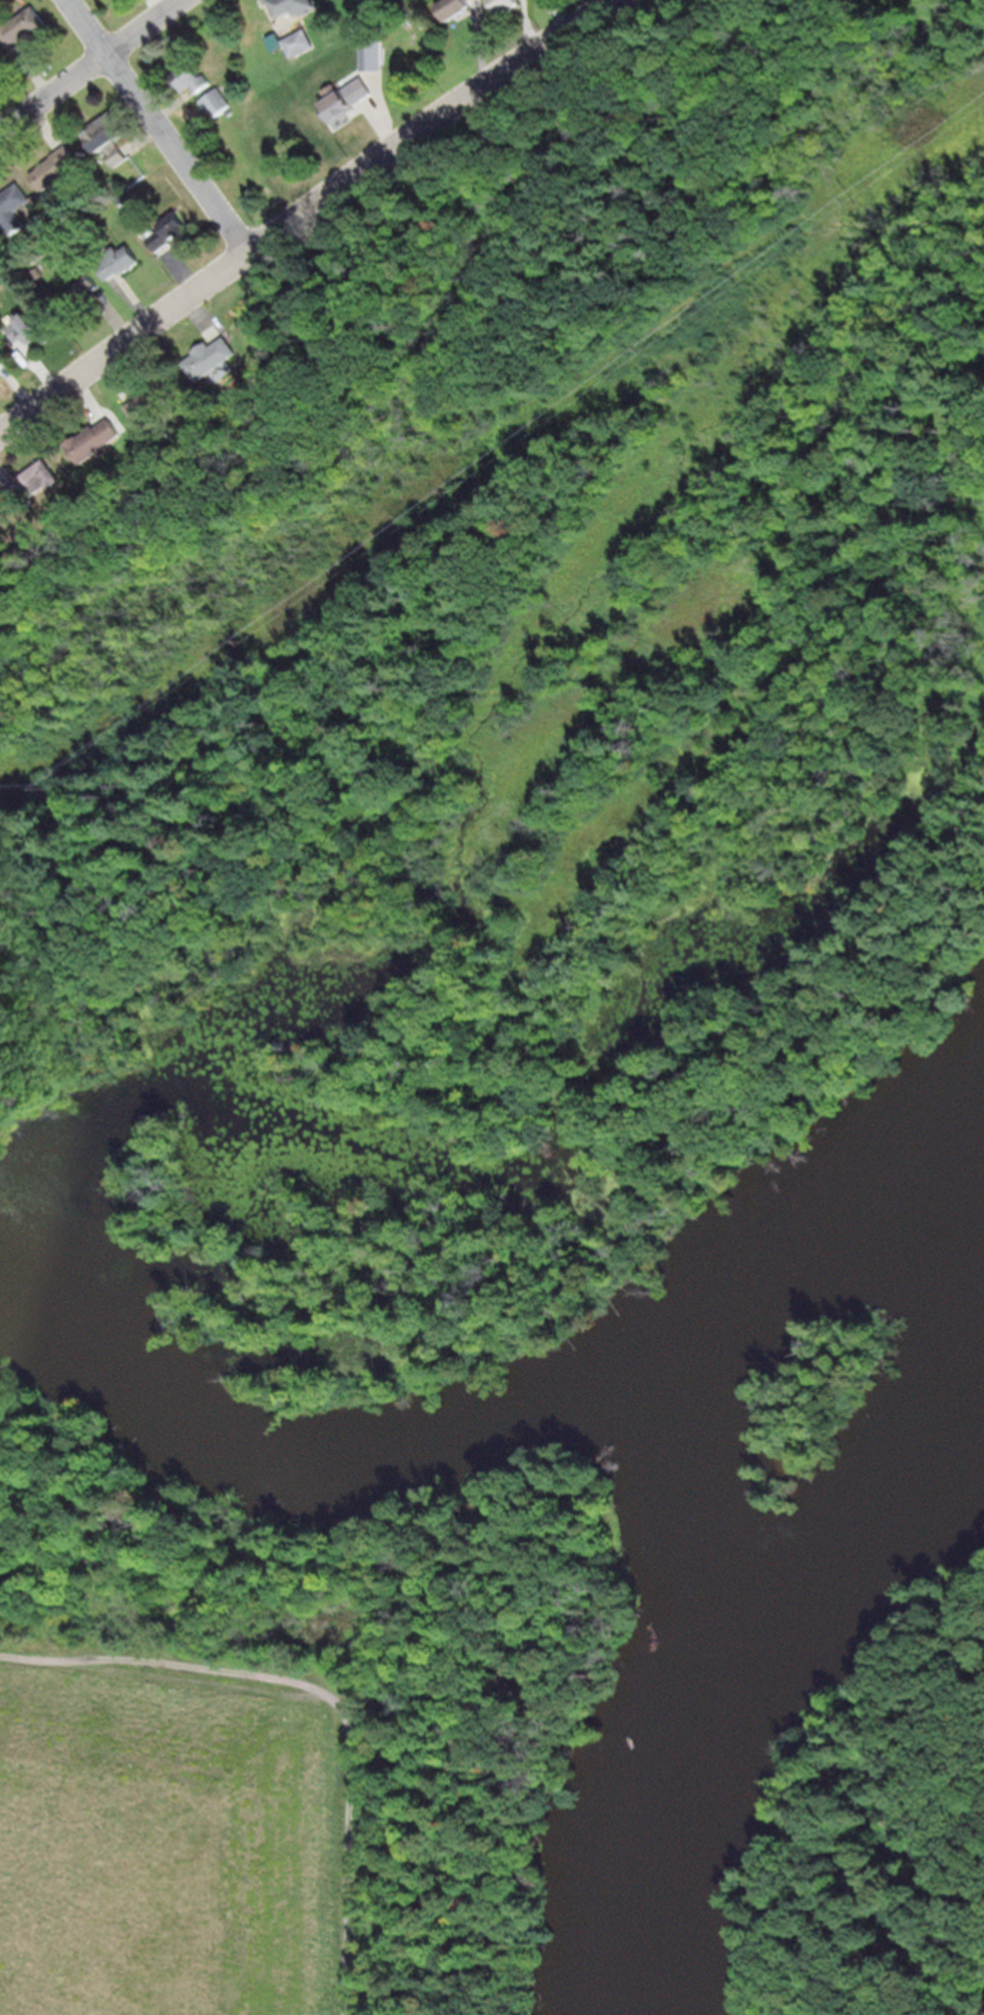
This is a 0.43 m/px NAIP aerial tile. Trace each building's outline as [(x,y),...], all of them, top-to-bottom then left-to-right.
[(278,18),(269,0),(314,0),(316,5),(311,8),(313,11),(303,15),(303,13),(301,13),(296,16),(294,11),(278,18)] [(438,3),(443,0),(482,0),(469,6),(466,8),(468,10),(460,14),(461,16),(458,18),(457,16),(448,21),(438,3)] [(502,15),(493,0),(519,0),(521,3),(516,6),(517,8),(515,9),(516,11),(513,14),(511,11),(510,12),(509,11),(502,15)] [(9,48),(0,36),(0,17),(5,13),(12,22),(35,5),(48,24),(39,31),(41,34),(30,42),(25,37),(18,42),(11,47),(9,48)] [(354,36),(348,24),(362,16),(369,27),(354,36)] [(308,28),(284,40),(280,33),(269,38),(275,51),(285,46),(292,60),(318,47),(308,28)] [(383,70),(366,70),(364,70),(363,40),(384,39),(385,70),(383,70)] [(195,87),(193,85),(185,91),(181,86),(178,88),(170,76),(192,61),(202,77),(207,73),(213,82),(198,92),(195,87)] [(375,92),(374,93),(361,102),(356,105),(358,107),(334,123),(322,106),(325,104),(323,102),(365,75),(375,92)] [(203,102),(202,100),(218,88),(220,86),(234,103),(218,115),(215,117),(214,115),(203,102)] [(129,156),(130,158),(116,167),(107,154),(109,153),(106,148),(98,153),(87,138),(80,143),(76,136),(116,108),(132,131),(118,141),(121,144),(129,156)] [(56,149),(65,142),(67,141),(79,158),(67,167),(70,172),(45,191),(32,173),(57,155),(53,151),(56,149)] [(114,194),(108,186),(119,178),(124,186),(114,194)] [(4,221),(0,224),(0,188),(4,194),(20,182),(33,200),(18,210),(28,225),(14,235),(4,221)] [(160,250),(158,252),(148,238),(163,228),(159,223),(177,210),(192,230),(181,238),(178,234),(172,239),(173,241),(160,250)] [(93,234),(88,227),(95,222),(100,229),(93,234)] [(124,274),(122,276),(119,272),(116,275),(108,280),(97,265),(111,255),(109,252),(117,246),(121,251),(130,244),(143,260),(124,274)] [(39,279),(33,270),(39,266),(45,275),(39,279)] [(100,285),(92,292),(99,301),(97,303),(87,310),(82,304),(77,307),(66,293),(81,282),(79,280),(90,272),(100,285)] [(48,321),(52,327),(47,331),(48,332),(30,344),(25,337),(18,342),(17,340),(7,326),(14,322),(27,312),(32,319),(42,312),(48,321)] [(222,339),(226,337),(230,342),(238,353),(222,364),(198,382),(184,363),(197,353),(194,350),(208,341),(212,347),(213,346),(222,339)] [(8,367),(0,356),(0,373),(8,367)] [(120,420),(127,429),(121,433),(122,435),(82,464),(67,443),(79,434),(80,436),(88,430),(87,429),(93,424),(96,428),(110,417),(115,424),(120,420)] [(7,488),(17,481),(19,480),(17,478),(45,458),(60,479),(49,487),(47,485),(16,507),(4,491),(7,488)] [(60,544),(55,537),(66,529),(74,540),(69,544),(66,540),(60,544)]
